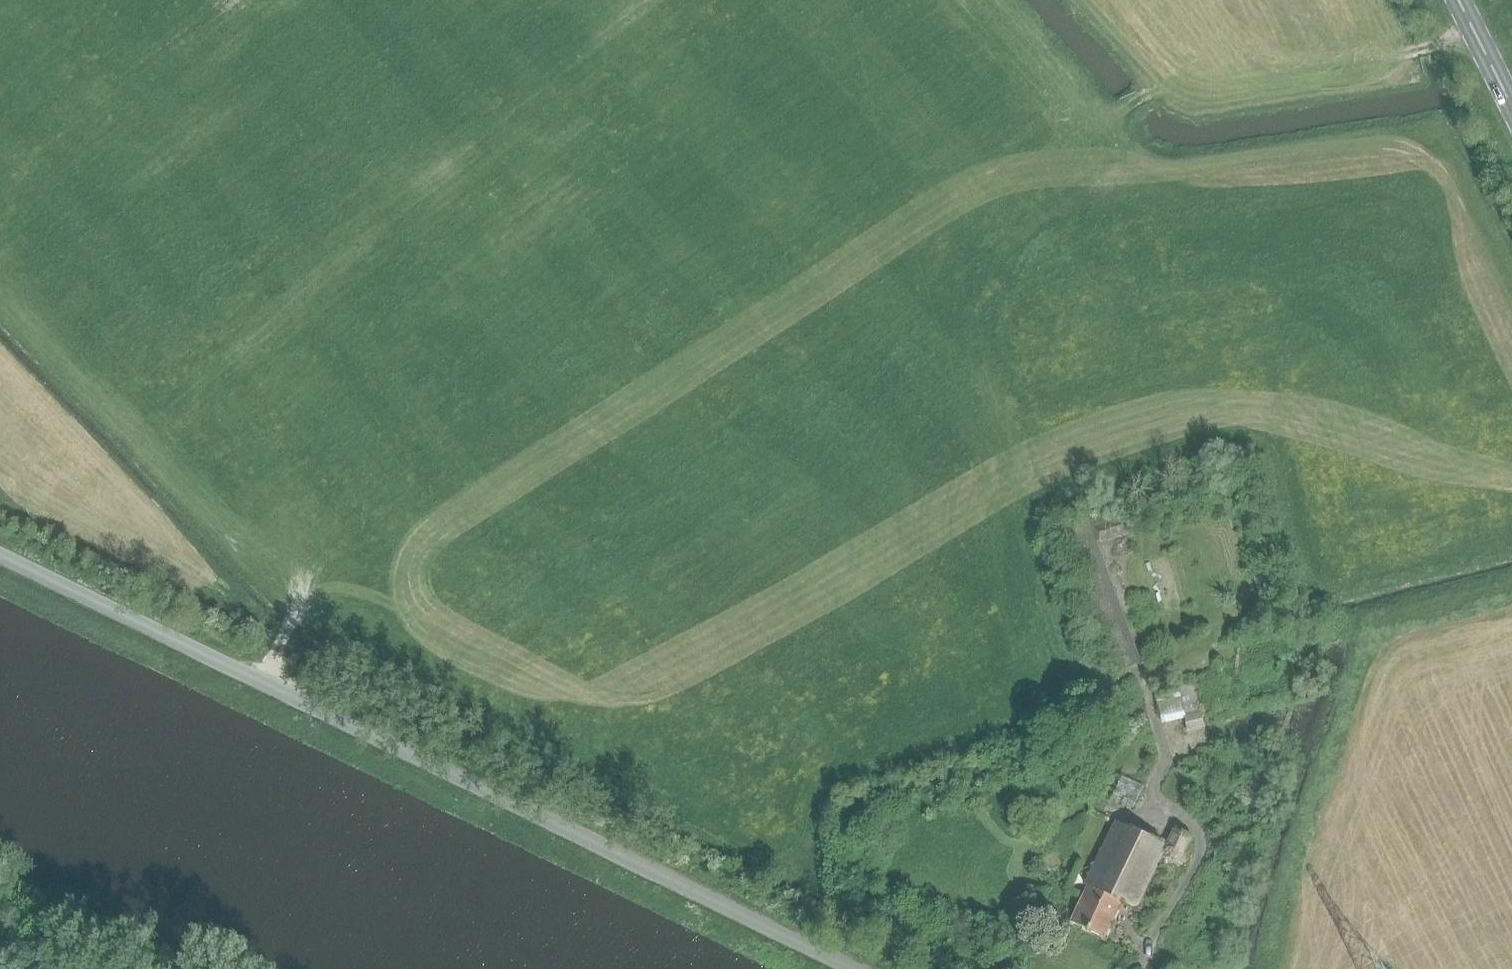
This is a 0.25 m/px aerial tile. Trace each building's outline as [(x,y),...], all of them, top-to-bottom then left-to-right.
[(1087,519),(1072,524),(1124,668),(1139,662),(1097,544),(1130,533),(1124,516),(1091,528),(1087,519)] [(1179,693),(1156,698),(1157,704),(1161,724),(1199,714),(1193,684),(1178,687),(1179,693)] [(1128,792),(1144,795),(1147,781),(1130,777),(1128,792)] [(1135,909),(1162,852),(1178,860),(1189,838),(1173,830),(1165,846),(1115,821),(1084,885),(1087,886),(1069,922),(1102,938),(1119,901),(1135,909)]
